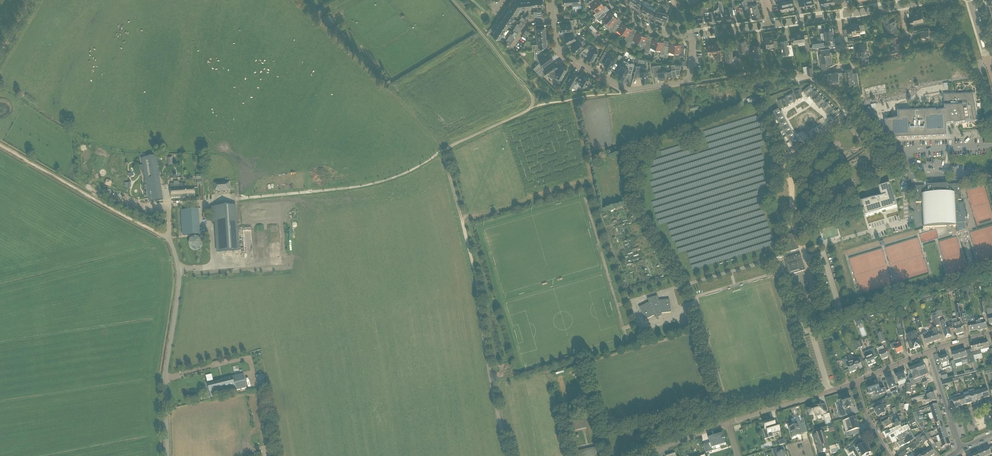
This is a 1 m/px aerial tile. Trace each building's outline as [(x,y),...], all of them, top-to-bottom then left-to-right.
[(508,5),(509,5),(510,6),(509,8),(509,9),(510,8),(517,13),(521,8),(528,7),(529,15),(531,15),(531,13),(531,8),(530,0),(514,0),(513,2),(511,1),(512,0),(508,5)] [(631,6),(634,9),(636,7),(637,7),(638,7),(639,8),(642,4),(644,1),(643,0),(636,0),(631,6)] [(781,0),(779,0),(781,11),(787,9),(785,1),(782,1),(781,0)] [(785,1),(787,9),(794,8),(792,0),(789,0),(785,1)] [(605,6),(601,2),(593,8),(596,12),(593,14),(596,18),(604,11),(602,8),(605,6)] [(749,2),(746,2),(744,3),(745,8),(749,7),(750,11),(758,9),(757,3),(749,5),(749,2)] [(643,5),(642,4),(639,8),(641,9),(641,10),(642,10),(641,13),(644,15),(649,7),(644,4),(643,5)] [(716,9),(714,10),(714,11),(715,18),(715,22),(722,22),(721,19),(724,18),(724,16),(724,13),(723,10),(722,4),(718,4),(719,6),(716,9)] [(649,7),(644,15),(648,17),(650,14),(651,15),(651,14),(653,15),(655,11),(653,10),(654,8),(650,5),(649,7)] [(701,16),(696,17),(697,25),(703,24),(702,19),(705,19),(705,15),(704,6),(701,6),(702,8),(701,8),(701,10),(701,11),(701,16)] [(729,12),(724,13),(724,16),(724,18),(724,19),(725,21),(731,20),(730,17),(730,16),(733,15),(733,16),(734,16),(733,9),(732,6),(729,6),(729,10),(729,12)] [(510,8),(509,9),(506,14),(513,18),(515,15),(516,16),(518,14),(517,13),(510,8)] [(758,9),(750,11),(751,15),(748,15),(749,18),(759,16),(758,9)] [(604,11),(596,18),(599,21),(602,18),(606,22),(613,14),(609,10),(606,13),(604,11)] [(655,11),(653,15),(655,16),(655,17),(656,17),(655,20),(659,21),(662,12),(657,10),(656,11),(655,11)] [(709,15),(705,15),(705,19),(706,24),(712,23),(712,18),(715,18),(714,11),(708,11),(709,15)] [(913,17),(910,18),(911,24),(918,22),(918,21),(924,20),(921,11),(915,12),(916,13),(912,13),(913,17)] [(667,14),(662,12),(659,21),(663,22),(664,20),(665,20),(666,19),(667,20),(669,15),(667,15),(667,14)] [(506,14),(503,19),(509,23),(511,19),(513,21),(514,19),(513,18),(506,14)] [(617,18),(613,14),(606,22),(604,24),(608,28),(607,28),(611,31),(612,30),(617,23),(615,21),(617,18)] [(891,17),(884,19),(885,24),(885,25),(887,24),(889,32),(897,30),(895,22),(892,23),(891,17)] [(509,23),(503,19),(500,24),(506,28),(508,24),(510,26),(511,24),(509,23)] [(566,32),(574,29),(573,19),(564,20),(564,23),(561,23),(562,26),(561,26),(561,29),(562,29),(562,30),(565,30),(565,32),(566,32)] [(332,21),(328,25),(331,29),(336,25),(332,21)] [(620,25),(617,23),(612,30),(615,32),(617,30),(622,33),(627,25),(626,25),(622,22),(620,25)] [(851,27),(847,28),(848,37),(853,36),(852,34),(860,33),(860,30),(863,29),(864,28),(863,24),(864,24),(859,24),(859,23),(851,24),(851,27)] [(506,28),(500,24),(496,28),(503,33),(505,30),(507,31),(508,29),(506,28)] [(536,34),(545,33),(545,27),(542,27),(541,24),(535,25),(536,34)] [(627,25),(622,33),(626,36),(624,38),(628,41),(632,33),(630,31),(631,29),(627,26),(627,25)] [(825,39),(820,40),(812,41),(813,48),(821,47),(830,45),(829,39),(833,38),(832,31),(833,30),(833,28),(832,27),(831,27),(823,28),(825,39)] [(505,34),(503,33),(496,28),(493,34),(499,38),(502,35),(503,36),(505,34)] [(574,29),(566,32),(567,35),(564,36),(565,38),(565,39),(566,41),(567,41),(567,42),(570,41),(578,37),(574,29)] [(928,30),(926,30),(921,31),(922,35),(921,35),(923,42),(927,41),(930,40),(929,33),(928,30)] [(632,33),(628,41),(632,42),(633,40),(638,42),(642,34),(636,31),(635,34),(632,33)] [(810,50),(809,43),(808,38),(804,38),(803,32),(792,33),(793,38),(794,42),(797,41),(798,45),(805,44),(805,50),(810,50)] [(642,34),(638,42),(643,44),(642,47),(645,49),(649,40),(646,39),(647,36),(642,34)] [(778,48),(777,40),(773,41),(772,36),(765,37),(766,46),(770,46),(770,49),(778,48)] [(894,47),(890,48),(892,55),(896,54),(897,58),(903,56),(902,51),(904,51),(902,41),(900,41),(900,40),(899,40),(898,36),(892,37),(894,47)] [(578,37),(570,41),(571,43),(573,45),(571,47),(573,49),(575,52),(575,51),(576,52),(585,43),(583,40),(582,41),(578,37)] [(649,40),(645,49),(650,50),(650,47),(656,48),(658,40),(652,38),(651,41),(649,40)] [(546,45),(546,39),(536,40),(537,49),(544,49),(543,46),(546,45)] [(658,40),(656,48),(661,50),(659,55),(664,56),(664,54),(666,45),(663,44),(664,41),(658,40)] [(747,54),(750,54),(749,43),(745,44),(745,40),(737,41),(739,51),(746,50),(747,54)] [(791,44),(788,45),(787,40),(780,41),(782,53),(789,52),(789,55),(793,55),(791,44)] [(669,45),(666,45),(664,54),(667,54),(668,54),(669,51),(674,52),(675,43),(669,42),(669,45)] [(681,44),(675,43),(674,52),(679,52),(679,55),(684,56),(684,47),(681,47),(681,44)] [(866,43),(863,43),(858,44),(859,50),(856,50),(857,56),(859,56),(859,58),(861,58),(861,62),(862,62),(862,64),(869,63),(868,58),(866,59),(866,57),(867,57),(866,49),(865,49),(865,48),(867,47),(866,43)] [(589,44),(580,52),(581,52),(582,51),(587,54),(586,57),(593,61),(598,52),(591,49),(593,46),(589,44)] [(718,49),(717,44),(707,45),(708,53),(714,53),(715,58),(718,58),(718,60),(722,59),(721,49),(718,49)] [(765,59),(764,53),(763,48),(763,50),(761,51),(760,48),(759,44),(752,45),(753,50),(754,56),(754,59),(756,60),(759,59),(765,59)] [(731,48),(724,49),(725,55),(725,60),(730,60),(731,64),(733,64),(734,64),(735,67),(738,67),(739,67),(736,57),(736,56),(736,54),(732,55),(731,48)] [(537,50),(534,50),(534,55),(535,55),(537,54),(540,58),(538,59),(544,66),(547,63),(552,60),(553,59),(552,58),(552,57),(549,53),(548,53),(547,52),(545,54),(543,52),(543,49),(544,49),(537,49),(537,50)] [(821,54),(819,54),(822,69),(826,68),(826,64),(831,63),(831,59),(829,59),(829,57),(832,57),(831,52),(830,53),(829,49),(820,50),(821,54)] [(603,53),(599,61),(602,63),(603,62),(604,63),(604,64),(605,64),(605,65),(604,66),(605,67),(605,68),(608,70),(609,69),(610,69),(611,66),(615,60),(608,56),(608,55),(605,53),(605,54),(603,53)] [(617,72),(616,74),(623,78),(625,74),(626,74),(627,72),(628,73),(631,74),(634,64),(631,63),(631,64),(624,60),(621,65),(619,64),(617,69),(618,70),(618,71),(617,71),(616,72),(617,72)] [(556,79),(557,76),(561,78),(560,81),(565,72),(566,72),(568,69),(565,67),(564,67),(561,66),(559,69),(556,68),(553,63),(543,71),(546,75),(548,74),(556,79)] [(544,70),(540,64),(538,66),(537,65),(533,68),(539,74),(542,72),(541,72),(544,70)] [(661,64),(652,65),(654,76),(658,76),(658,79),(667,77),(672,76),(672,77),(676,76),(676,74),(679,73),(679,74),(680,68),(680,65),(675,65),(675,64),(675,65),(675,64),(673,64),(671,64),(674,65),(675,67),(671,68),(672,69),(671,69),(671,71),(666,72),(666,70),(661,71),(660,65),(661,64)] [(641,76),(641,81),(648,80),(647,76),(648,76),(648,70),(644,71),(644,68),(640,67),(641,66),(637,65),(634,73),(638,74),(638,77),(641,76)] [(852,69),(845,70),(847,84),(852,83),(854,84),(858,84),(857,74),(853,75),(852,69)] [(573,72),(566,84),(572,88),(573,84),(577,87),(579,83),(585,86),(589,80),(583,76),(582,78),(578,76),(573,72)] [(829,78),(827,79),(828,85),(843,83),(842,75),(838,75),(838,72),(828,74),(829,78)] [(809,87),(803,92),(805,95),(812,90),(809,87)] [(812,90),(805,95),(808,98),(816,92),(814,93),(812,90)] [(816,92),(808,98),(808,99),(809,97),(812,100),(818,95),(816,92)] [(886,122),(889,140),(925,138),(925,137),(946,136),(945,126),(952,124),(952,125),(952,124),(954,124),(954,125),(978,121),(973,94),(945,96),(945,112),(935,113),(935,112),(899,113),(899,120),(886,122)] [(818,95),(812,100),(814,103),(821,98),(818,95)] [(821,98),(814,103),(817,106),(823,101),(821,98)] [(823,101),(817,106),(819,110),(827,103),(826,104),(823,101)] [(827,103),(819,110),(820,110),(821,108),(824,111),(830,106),(827,103)] [(830,106),(824,111),(826,114),(833,109),(830,106)] [(869,108),(861,117),(870,125),(878,116),(869,108)] [(833,109),(826,114),(829,118),(837,111),(836,111),(835,112),(833,109)] [(778,111),(772,114),(775,120),(781,117),(779,114),(778,111)] [(837,111),(829,118),(830,116),(833,119),(839,114),(837,111)] [(781,117),(775,120),(778,126),(783,123),(781,117)] [(783,123),(778,126),(780,132),(786,129),(783,123)] [(786,129),(780,132),(783,138),(789,135),(786,129)] [(789,135),(783,138),(786,144),(792,141),(789,135)] [(792,141),(786,144),(789,150),(794,148),(794,146),(792,141)] [(149,202),(163,200),(156,156),(142,158),(149,202)] [(230,182),(214,183),(214,191),(218,191),(218,192),(230,191),(229,187),(230,187),(230,182)] [(924,186),(915,187),(915,192),(916,203),(922,203),(923,228),(956,226),(957,226),(955,203),(955,201),(961,201),(961,184),(948,185),(947,182),(928,183),(928,186),(924,186)] [(171,198),(195,197),(195,188),(182,188),(182,183),(179,184),(179,183),(174,183),(174,184),(170,184),(171,198)] [(878,197),(862,202),(866,217),(882,212),(883,212),(882,211),(885,210),(885,211),(886,211),(897,207),(890,184),(879,188),(881,197),(878,197)] [(964,203),(955,203),(957,226),(956,226),(957,233),(966,230),(965,223),(965,217),(967,217),(967,216),(967,215),(967,214),(966,213),(965,213),(964,212),(965,212),(964,203)] [(218,253),(238,251),(235,206),(211,208),(212,223),(216,223),(217,252),(218,252),(218,253)] [(174,212),(174,227),(199,226),(199,210),(174,212)] [(786,244),(785,245),(787,253),(799,249),(794,233),(782,237),(784,237),(784,238),(783,239),(784,242),(785,241),(786,244)] [(190,241),(189,244),(190,246),(191,248),(192,249),(195,250),(197,250),(199,249),(201,248),(202,246),(202,244),(202,241),(201,239),(199,238),(197,237),(195,237),(192,238),(191,239),(190,241)] [(800,254),(785,259),(790,277),(793,277),(794,275),(793,274),(805,270),(800,254)] [(958,291),(957,289),(957,285),(946,288),(947,293),(958,291)] [(967,285),(957,287),(957,289),(958,291),(959,295),(966,294),(969,294),(967,285)] [(921,296),(923,302),(932,299),(930,293),(921,296)] [(654,316),(654,315),(655,317),(660,315),(660,313),(661,313),(661,314),(671,313),(669,300),(657,301),(656,297),(658,296),(647,299),(649,299),(650,302),(639,308),(645,320),(654,316)] [(960,304),(956,305),(955,305),(958,319),(963,318),(962,315),(962,310),(961,309),(961,305),(960,304)] [(966,314),(962,315),(963,318),(964,325),(968,324),(970,332),(978,331),(976,323),(974,323),(974,320),(973,315),(966,316),(966,314)] [(985,321),(978,322),(978,319),(974,320),(974,323),(976,323),(978,331),(986,329),(985,321)] [(957,320),(952,321),(955,329),(956,335),(964,333),(962,326),(961,326),(960,323),(960,322),(957,323),(957,320)] [(945,322),(941,323),(944,333),(945,338),(952,336),(950,332),(950,330),(953,329),(952,323),(948,325),(949,329),(947,329),(945,322)] [(941,340),(939,335),(937,329),(930,332),(931,336),(933,342),(941,340)] [(877,335),(881,344),(886,343),(882,333),(877,335)] [(914,349),(920,347),(917,341),(920,340),(918,334),(917,334),(917,333),(915,334),(915,333),(910,335),(907,336),(907,335),(906,335),(908,340),(911,340),(911,341),(907,342),(910,350),(914,349)] [(933,342),(931,336),(928,337),(926,333),(923,334),(925,340),(926,345),(933,342)] [(707,339),(705,339),(706,340),(702,342),(710,369),(714,368),(714,369),(715,369),(707,339)] [(987,341),(979,343),(981,350),(989,348),(987,341)] [(899,342),(896,344),(895,342),(890,345),(892,350),(895,349),(897,354),(904,351),(901,346),(899,342)] [(982,354),(981,350),(979,343),(970,345),(972,352),(973,355),(973,356),(982,354)] [(889,358),(886,352),(884,347),(878,350),(879,354),(879,355),(882,361),(889,358)] [(871,354),(864,357),(867,361),(869,366),(876,363),(874,359),(877,358),(875,352),(873,348),(870,350),(871,354)] [(965,350),(959,352),(961,362),(968,360),(969,365),(973,364),(975,364),(975,363),(975,361),(974,361),(972,362),(970,356),(967,357),(965,350)] [(959,352),(952,354),(954,361),(954,362),(955,365),(961,363),(961,362),(959,352)] [(943,357),(939,358),(941,365),(942,365),(943,370),(951,367),(950,365),(947,356),(946,356),(946,355),(943,356),(943,357)] [(850,361),(844,363),(846,369),(848,368),(850,374),(856,371),(853,360),(851,356),(848,357),(850,361)] [(856,359),(853,360),(856,371),(863,369),(861,364),(860,362),(860,360),(859,360),(858,358),(856,358),(856,359)] [(921,365),(917,367),(919,373),(921,378),(929,375),(926,366),(925,367),(924,364),(923,364),(921,365)] [(910,369),(912,376),(909,378),(911,383),(911,385),(911,387),(916,385),(914,380),(921,378),(919,373),(917,367),(910,369)] [(904,372),(895,375),(898,383),(898,382),(900,386),(906,384),(906,385),(907,385),(905,380),(906,379),(904,372)] [(946,372),(939,374),(941,380),(948,378),(946,372)] [(220,381),(207,384),(209,392),(216,391),(217,395),(246,388),(242,374),(223,379),(231,377),(231,378),(220,381)] [(260,386),(266,384),(264,374),(257,375),(260,386)] [(889,385),(885,387),(886,391),(896,387),(895,383),(896,383),(895,379),(894,380),(892,376),(891,377),(890,376),(888,377),(888,378),(886,379),(886,380),(888,385),(889,385)] [(869,395),(875,393),(878,392),(878,393),(879,395),(885,393),(883,387),(880,388),(878,383),(877,383),(874,384),(874,385),(867,387),(868,390),(867,390),(867,391),(867,392),(868,394),(869,394),(869,395)] [(987,390),(981,391),(984,399),(989,397),(987,390)] [(976,393),(970,395),(972,403),(978,401),(976,393)] [(934,394),(925,397),(923,398),(924,401),(925,401),(926,404),(930,403),(936,401),(934,394)] [(967,404),(964,397),(961,398),(960,394),(957,395),(961,406),(967,404)] [(954,396),(956,400),(953,401),(955,408),(961,406),(957,395),(954,396)] [(972,403),(970,395),(964,397),(967,404),(972,403)] [(842,411),(838,412),(840,418),(847,416),(845,410),(851,408),(850,405),(852,405),(850,398),(843,400),(842,399),(838,400),(842,411)] [(888,398),(877,403),(879,406),(877,407),(878,408),(874,410),(878,417),(882,415),(882,416),(885,415),(885,414),(885,413),(882,408),(886,406),(886,407),(891,405),(888,398)] [(827,412),(825,404),(820,406),(820,404),(814,406),(814,407),(807,409),(809,416),(820,413),(820,414),(827,412)] [(937,405),(933,406),(930,407),(932,413),(939,411),(937,405)] [(939,411),(932,413),(934,419),(941,416),(939,411)] [(892,417),(882,423),(885,429),(888,427),(889,428),(892,426),(892,425),(895,423),(894,420),(893,420),(896,418),(895,416),(892,417)] [(943,422),(941,416),(934,419),(935,425),(943,422)] [(842,421),(843,425),(844,425),(845,428),(844,428),(845,433),(859,429),(857,423),(857,421),(856,417),(842,421)] [(801,436),(800,435),(804,434),(801,425),(799,418),(795,419),(796,424),(788,426),(792,439),(799,437),(801,436)] [(764,427),(765,429),(765,430),(766,429),(768,434),(771,433),(774,432),(774,434),(779,433),(778,431),(780,431),(777,424),(775,425),(773,419),(769,420),(770,421),(768,421),(763,423),(763,426),(764,427)] [(585,420),(573,422),(574,429),(574,431),(587,428),(586,426),(586,424),(585,420)] [(935,425),(936,427),(933,428),(934,431),(937,430),(945,428),(943,422),(935,425)] [(900,426),(887,432),(889,436),(893,443),(896,441),(895,439),(897,438),(908,432),(908,431),(909,431),(910,430),(908,425),(906,427),(905,426),(902,428),(900,426)] [(947,433),(945,428),(937,430),(939,436),(947,433)] [(908,432),(897,438),(900,442),(898,443),(900,447),(904,445),(904,446),(914,440),(909,431),(908,431),(908,432)] [(948,439),(947,433),(939,436),(941,442),(948,439)] [(724,444),(724,445),(725,445),(724,440),(724,439),(723,439),(722,435),(721,436),(721,434),(720,435),(715,436),(715,437),(713,438),(713,437),(712,436),(712,437),(712,438),(708,439),(710,443),(704,445),(703,445),(706,453),(712,451),(712,452),(713,451),(712,448),(719,445),(724,444)] [(823,434),(814,436),(817,445),(816,445),(819,453),(822,452),(823,452),(824,452),(824,449),(828,448),(823,434)] [(925,436),(918,440),(920,444),(923,442),(924,444),(928,441),(925,436)] [(948,439),(941,442),(943,447),(950,445),(948,439)] [(846,451),(849,455),(853,453),(855,455),(864,455),(865,455),(866,455),(869,455),(869,454),(870,453),(868,448),(867,449),(865,445),(864,446),(863,445),(859,441),(860,440),(855,445),(855,446),(846,451)] [(924,450),(928,455),(933,455),(934,455),(935,455),(932,451),(931,449),(930,447),(927,448),(924,450)] [(596,453),(595,448),(579,451),(580,455),(597,455),(596,453)]
